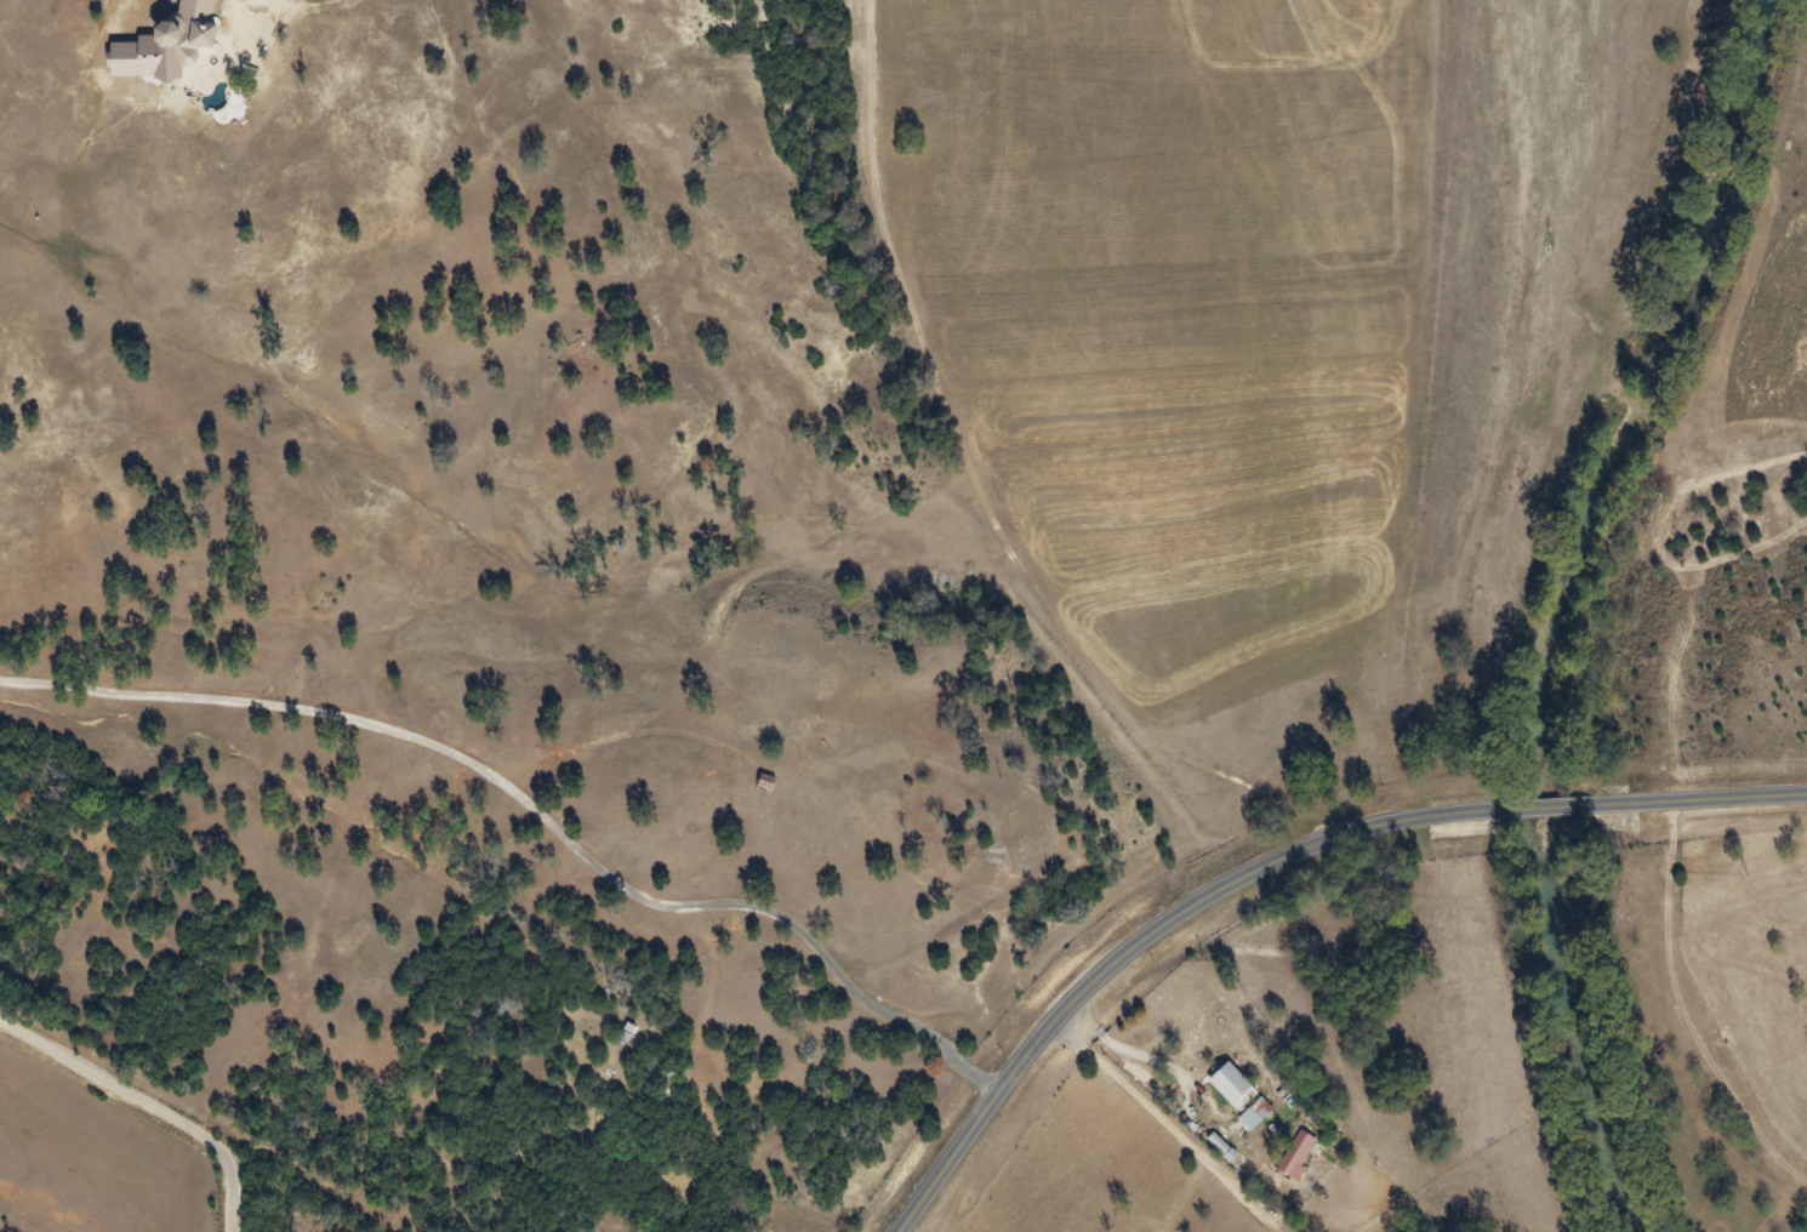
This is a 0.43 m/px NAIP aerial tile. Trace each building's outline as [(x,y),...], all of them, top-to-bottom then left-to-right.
[(1214,1073),(1238,1101),(1259,1083),(1233,1055),(1214,1073)] [(1199,1088),(1231,1116),(1249,1095),(1217,1067),(1199,1088)] [(1265,1095),(1243,1116),(1258,1131),(1281,1110),(1265,1095)] [(1265,1116),(1253,1103),(1231,1125),(1243,1137),(1265,1116)] [(1304,1127),(1279,1170),(1301,1183),(1327,1139),(1304,1127)]
